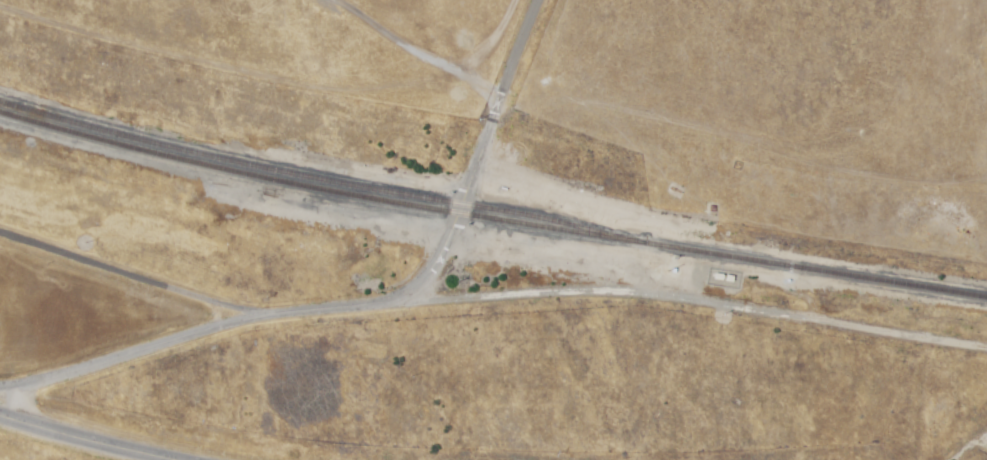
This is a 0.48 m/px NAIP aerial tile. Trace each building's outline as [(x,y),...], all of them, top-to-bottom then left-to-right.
[(190,390),(190,401),(202,401),(202,390),(190,390)]
